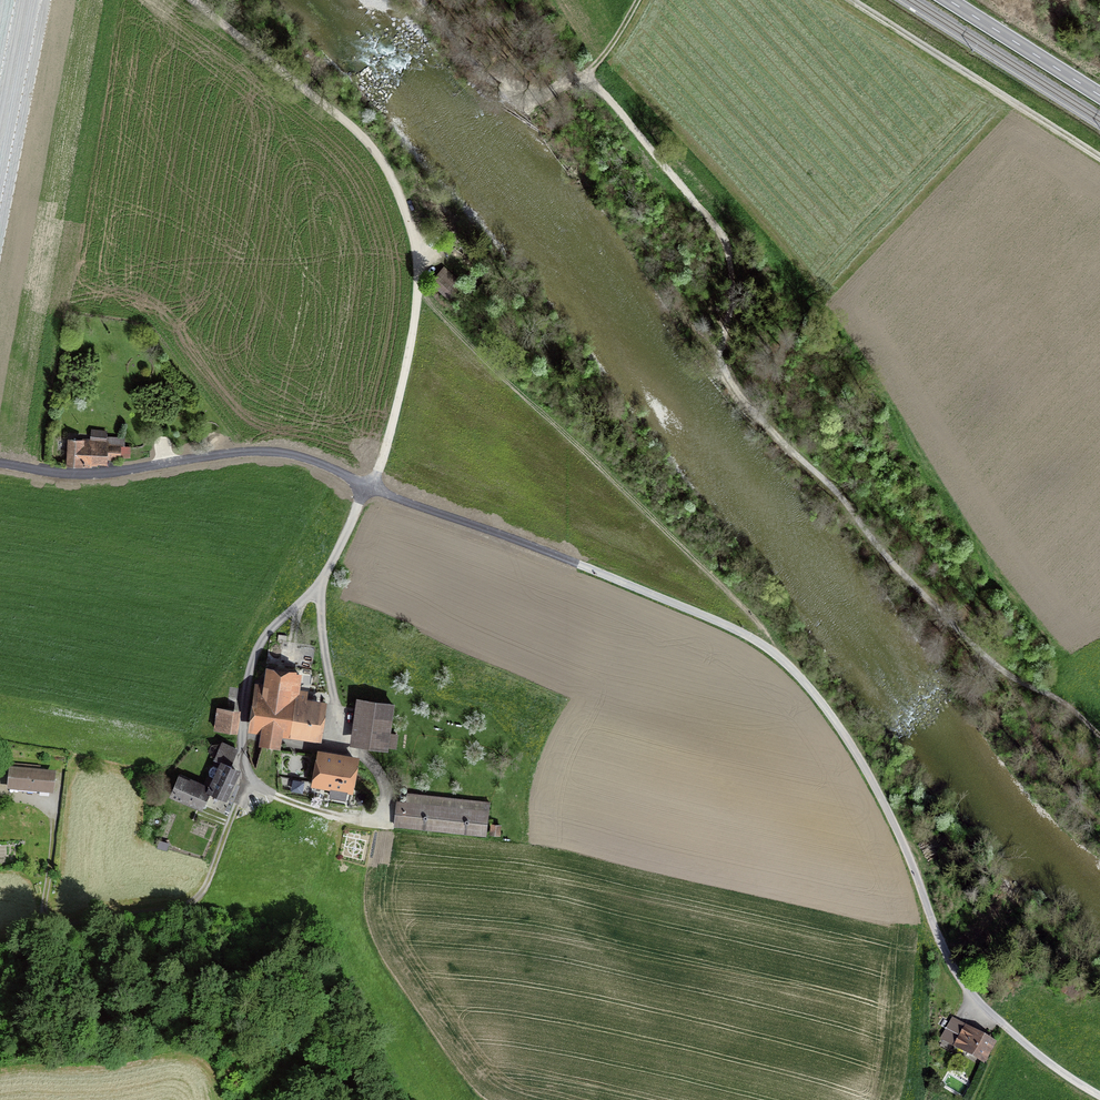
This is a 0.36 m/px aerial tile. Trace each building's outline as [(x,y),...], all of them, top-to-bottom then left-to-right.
[(442,267),(427,282),(448,303),(463,287),(442,267)] [(90,438),(68,437),(67,463),(107,464),(107,459),(120,459),(120,456),(130,456),(131,445),(126,445),(126,436),(108,435),(108,429),(91,428),(90,438)] [(302,668),(266,664),(264,685),(254,684),(249,730),(261,732),(260,744),(281,746),(282,735),(321,739),(326,701),(299,698),(302,668)] [(395,702),(357,696),(350,744),(369,747),(389,749),(395,702)] [(239,715),(223,712),(220,735),(236,737),(239,715)] [(236,752),(219,745),(212,761),(217,763),(214,770),(212,770),(209,771),(207,775),(208,778),(210,779),(205,791),(176,777),(166,798),(199,813),(206,796),(224,803),(238,772),(229,768),(236,752)] [(356,756),(313,750),(308,788),(351,795),(356,756)] [(53,773),(6,769),(4,793),(51,797),(53,773)] [(490,799),(408,793),(408,800),(398,799),(396,828),(487,835),(490,799)] [(997,1040),(952,1018),(941,1039),(986,1062),(997,1040)]
